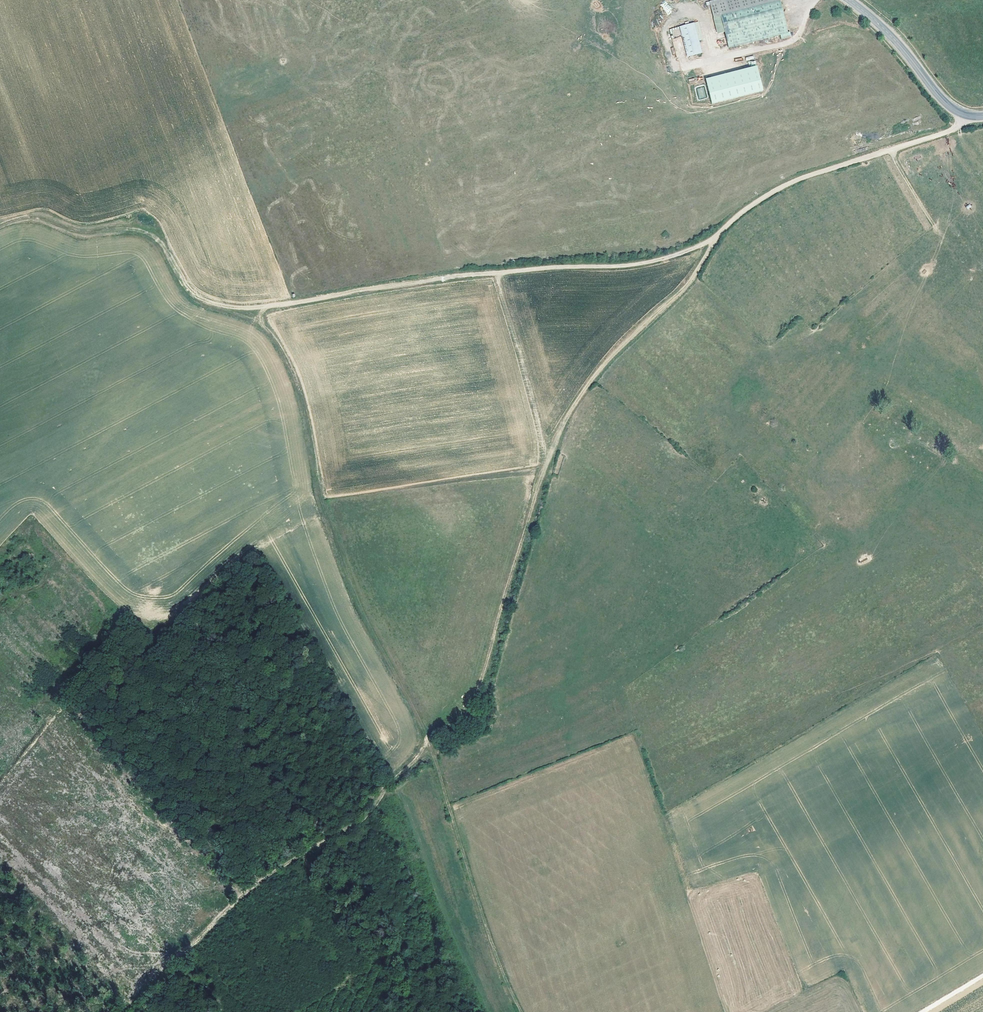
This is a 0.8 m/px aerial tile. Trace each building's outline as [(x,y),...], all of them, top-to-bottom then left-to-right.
[(787,34),(785,34),(776,0),(714,0),(707,2),(711,19),(718,17),(726,49),(777,36),(778,41),(788,39),(787,34)] [(677,27),(684,57),(699,54),(692,23),(677,27)] [(755,73),(704,86),(709,106),(760,93),(755,73)]
